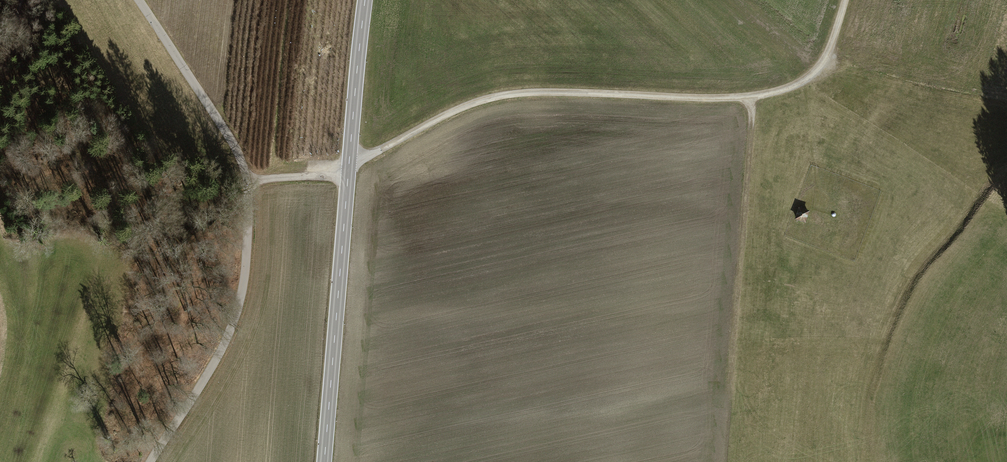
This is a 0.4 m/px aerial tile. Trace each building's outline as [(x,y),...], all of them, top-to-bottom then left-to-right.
[(0,174),(0,185),(4,189),(10,183),(1,173),(0,174)] [(809,211),(797,208),(794,221),(806,224),(809,211)]
